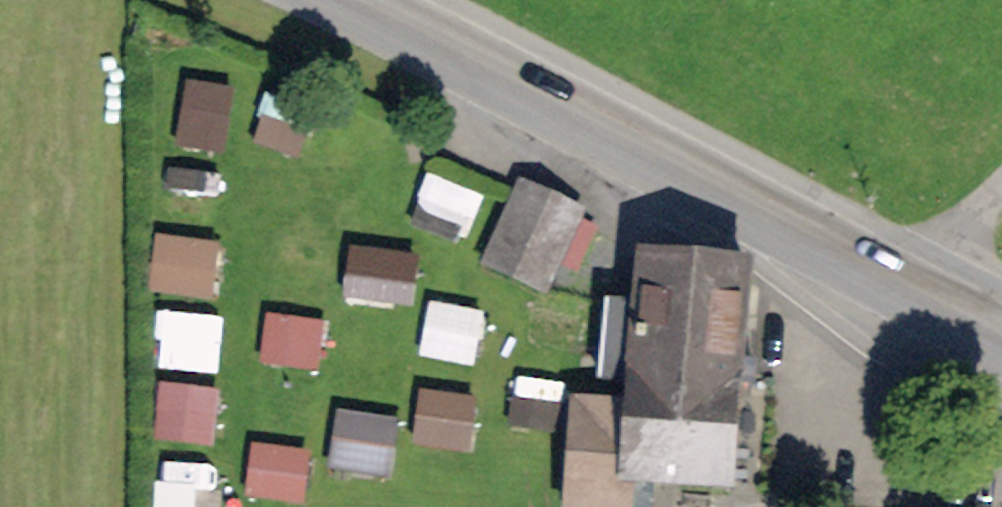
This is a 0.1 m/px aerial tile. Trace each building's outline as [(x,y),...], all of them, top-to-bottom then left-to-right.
[(233,143),(247,80),(197,69),(183,132),(233,143)] [(273,92),(263,136),(308,146),(317,101),(273,92)] [(478,231),(487,178),(432,168),(422,221),(478,231)] [(581,211),(517,181),(477,266),(541,296),(581,211)] [(158,283),(225,289),(231,231),(163,225),(158,283)] [(757,270),(637,260),(633,301),(600,298),(593,390),(631,393),(629,410),(570,405),(563,506),(633,506),(635,493),(675,496),(739,501),(757,270)] [(438,291),(426,345),(482,358),(494,304),(438,291)] [(329,360),(334,308),(273,303),(269,355),(329,360)] [(228,361),(230,307),(170,304),(168,358),(228,361)] [(223,437),(229,378),(169,372),(163,431),(223,437)] [(479,444),(487,388),(429,380),(421,435),(479,444)] [(345,401),(340,461),(402,467),(408,407),(345,401)] [(315,493),(320,439),(259,434),(255,488),(315,493)]
